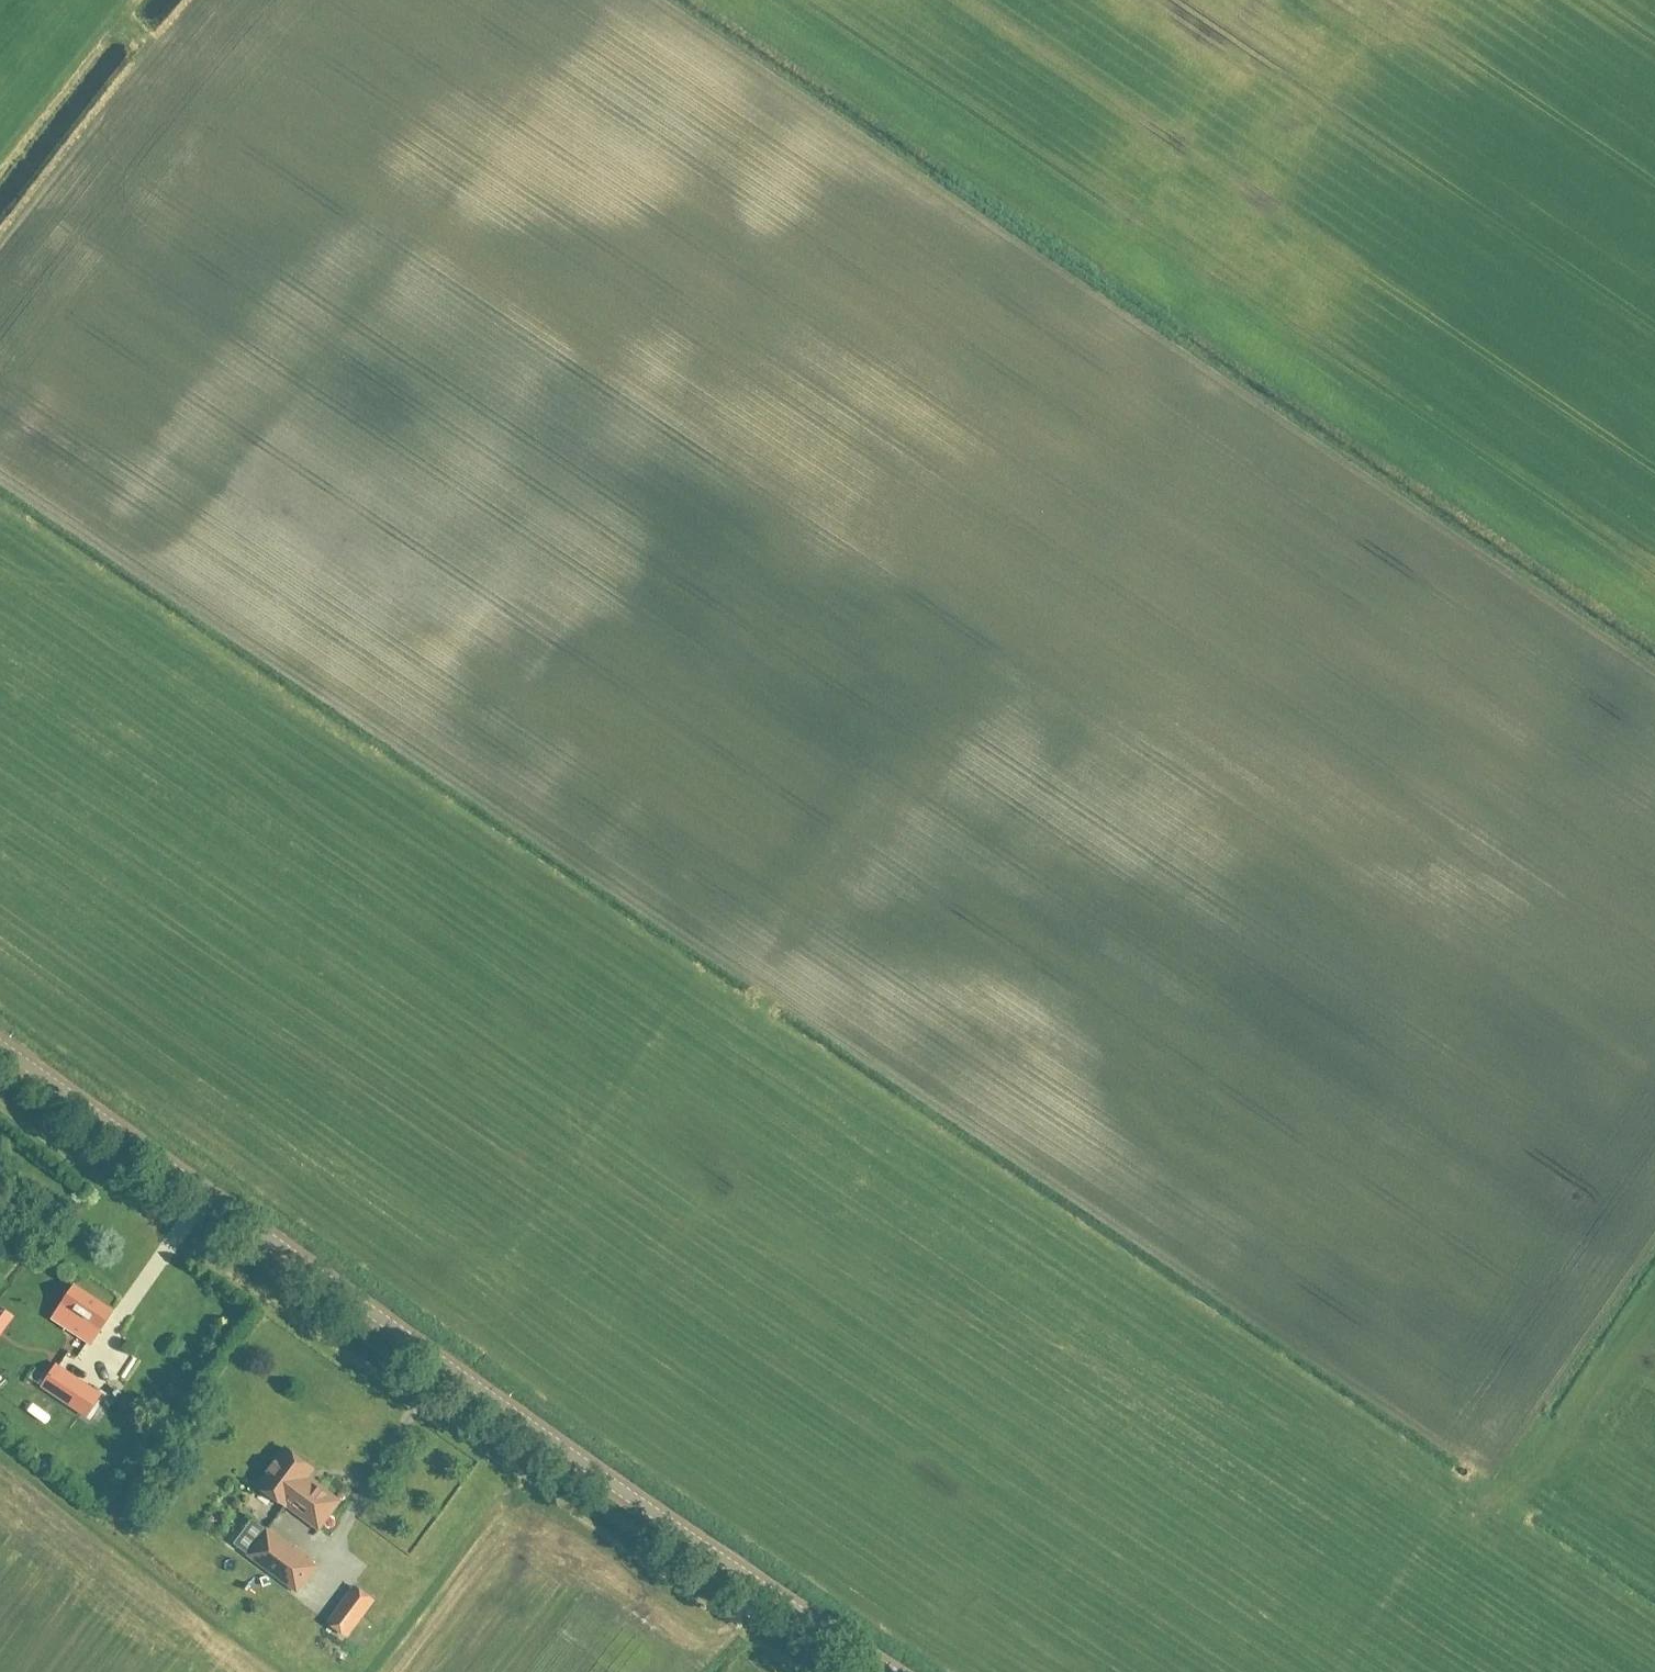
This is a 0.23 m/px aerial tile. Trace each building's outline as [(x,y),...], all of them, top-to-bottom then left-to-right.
[(90,1343),(112,1310),(75,1285),(53,1318),(90,1343)] [(101,1394),(57,1364),(42,1386),(86,1416),(101,1394)] [(287,1448),(260,1484),(286,1504),(287,1503),(319,1527),(339,1501),(312,1481),(311,1482),(306,1478),(314,1468),(311,1466),(310,1461),(303,1455),(298,1456),(287,1448)] [(297,1590),(316,1566),(268,1529),(249,1553),(297,1590)] [(374,1600),(357,1587),(330,1622),(348,1635),(374,1600)]
